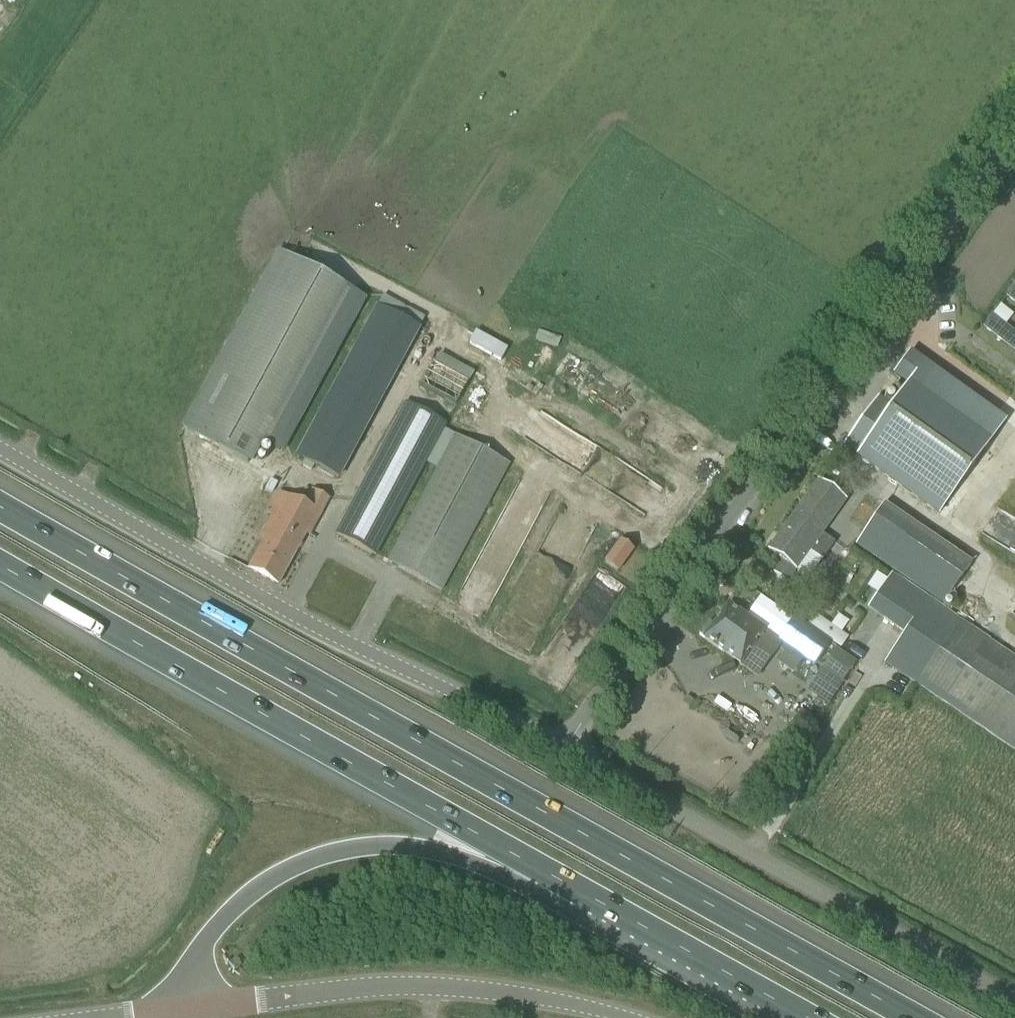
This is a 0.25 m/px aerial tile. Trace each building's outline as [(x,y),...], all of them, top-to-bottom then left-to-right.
[(366,299),(347,288),(278,251),(183,428),(251,464),(264,442),(283,452),(366,299)] [(1005,297),(1014,304),(1014,284),(1005,297)] [(338,478),(424,316),(383,295),(297,456),(338,478)] [(982,327),(1014,352),(1014,333),(992,315),(982,327)] [(844,444),(858,454),(857,455),(938,514),(1005,421),(909,353),(894,374),(908,384),(892,407),(878,397),(844,444)] [(455,406),(467,383),(432,363),(419,387),(455,406)] [(406,403),(337,534),(376,554),(425,462),(437,469),(388,561),(442,590),(509,464),(455,435),(443,429),(445,424),(406,403)] [(818,480),(767,551),(782,561),(773,574),(786,583),(795,570),(808,551),(821,561),(834,543),(821,534),(846,500),(834,491),(818,480)] [(304,504),(278,490),(266,513),(271,516),(259,537),(265,540),(249,570),(277,585),(305,533),(309,535),(328,499),(312,491),(304,504)] [(537,508),(517,498),(510,511),(531,521),(537,508)] [(856,545),(943,602),(970,562),(883,505),(856,545)] [(501,534),(515,533),(515,521),(501,521),(501,534)] [(516,555),(492,540),(468,579),(492,594),(516,555)] [(617,572),(633,550),(620,541),(605,562),(617,572)] [(867,607),(905,633),(884,663),(951,708),(1014,752),(1014,659),(890,574),(867,607)] [(704,638),(740,664),(763,631),(728,606),(704,638)] [(779,641),(815,665),(830,643),(794,619),(779,641)] [(810,688),(831,703),(861,662),(839,646),(810,688)] [(776,747),(789,757),(815,720),(801,710),(779,742),(776,747)] [(773,773),(766,783),(774,788),(780,778),(773,773)]
